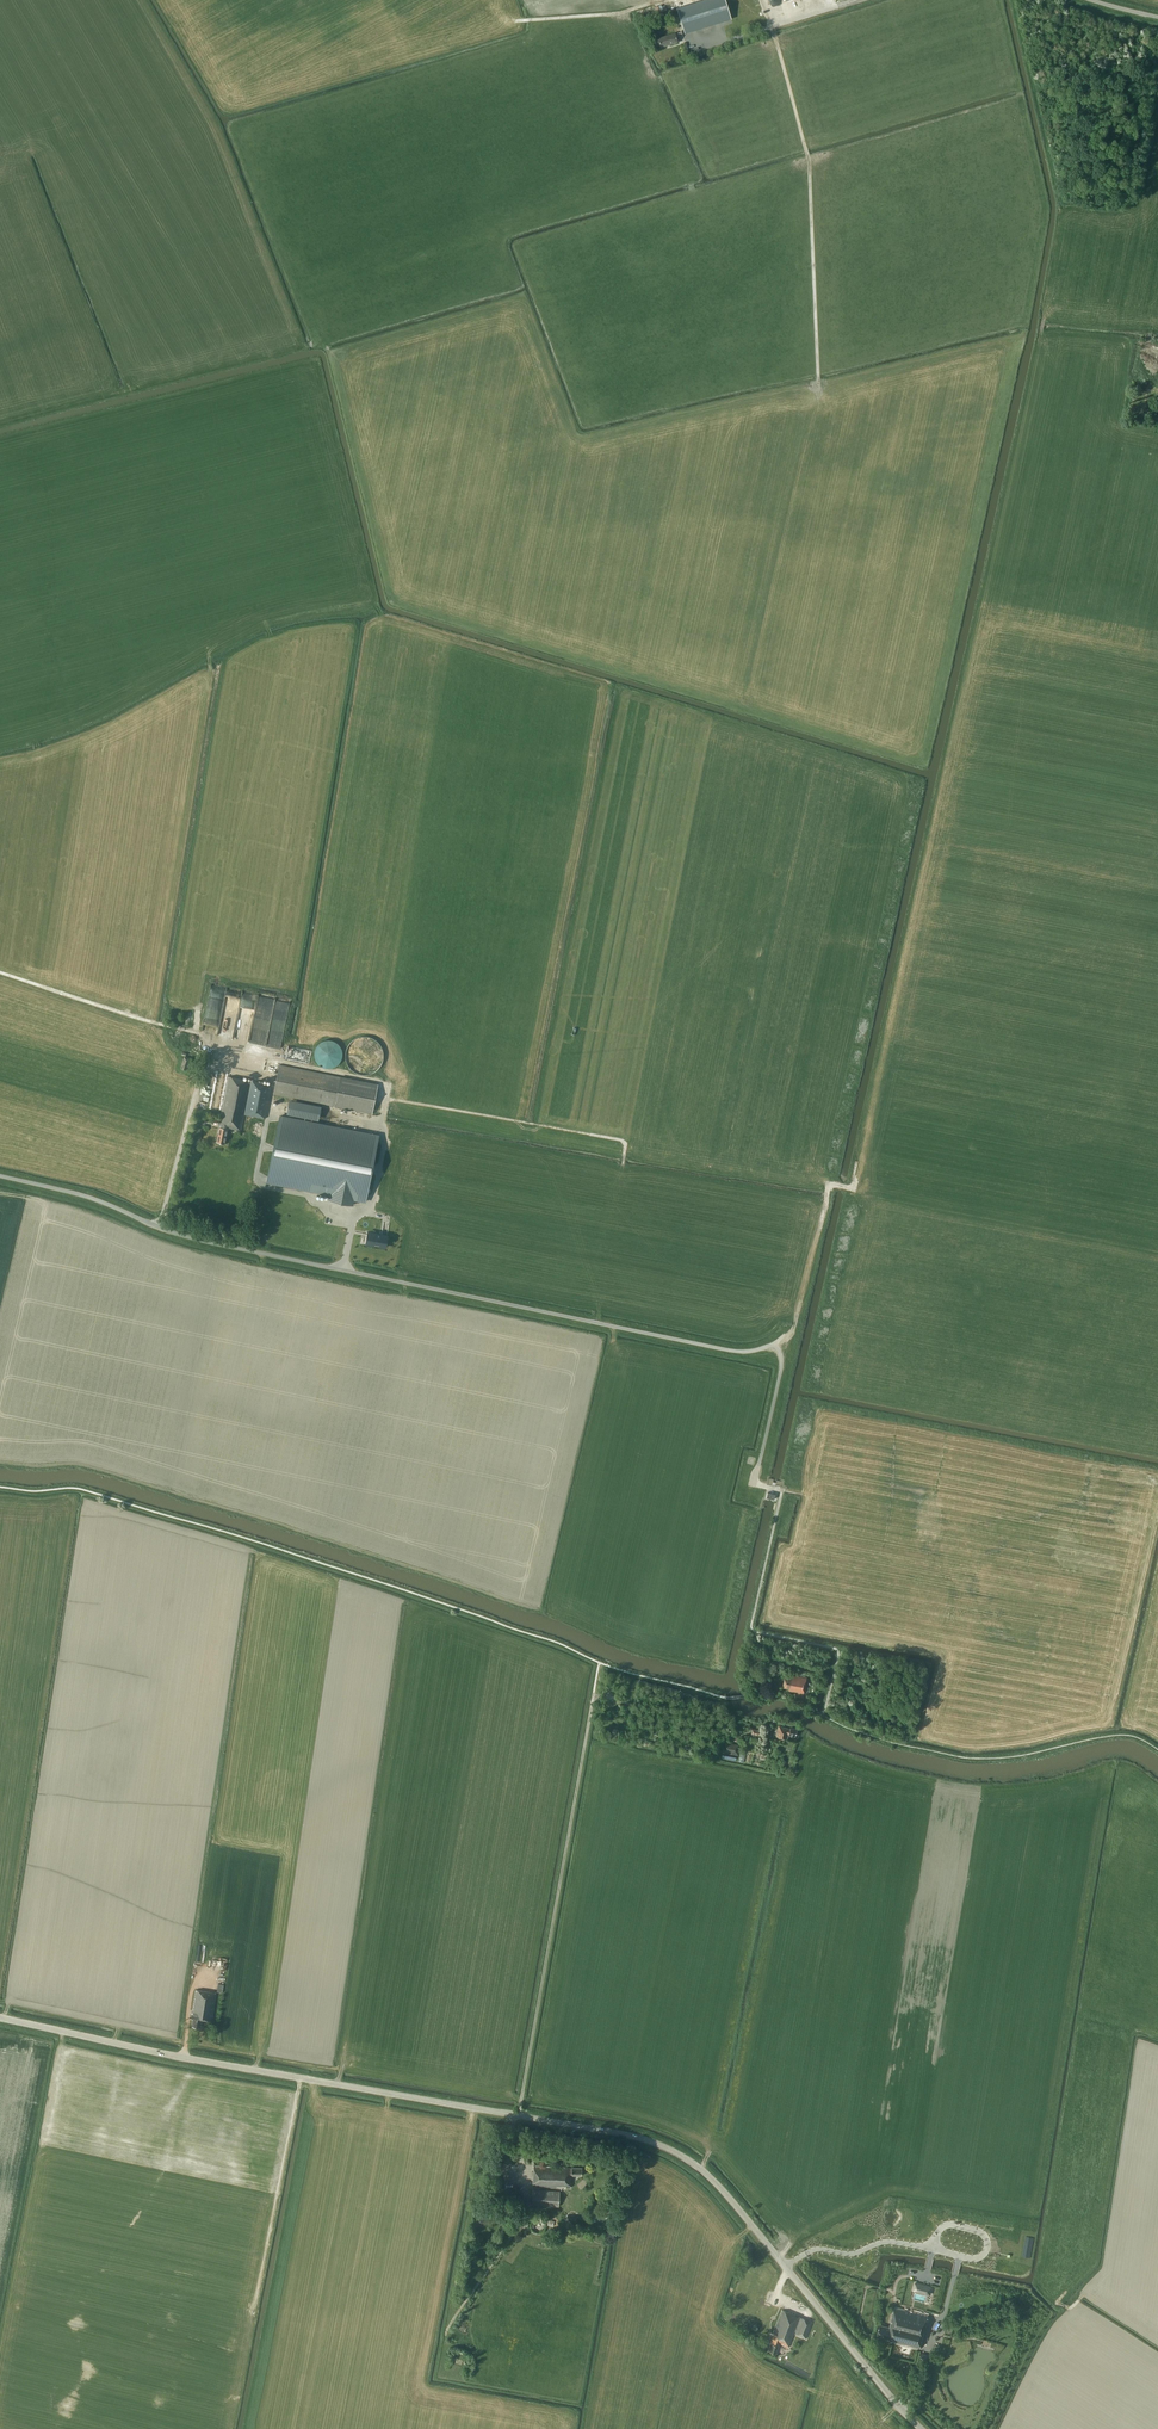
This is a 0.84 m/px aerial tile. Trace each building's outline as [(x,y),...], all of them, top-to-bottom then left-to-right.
[(716,24),(731,19),(725,1),(679,15),(681,20),(685,33),(716,24)] [(676,38),(682,36),(681,32),(675,34),(675,33),(657,39),(660,48),(677,42),(676,38)] [(213,984),(210,1005),(226,1007),(228,986),(213,984)] [(259,1004),(249,1044),(264,1047),(265,1044),(267,1045),(278,1001),(262,997),(261,1005),(259,1004)] [(325,1067),(328,1068),(332,1067),(335,1066),(338,1064),(341,1061),(342,1058),(342,1054),(342,1050),(341,1047),(338,1044),(335,1042),(332,1040),(328,1040),(325,1040),(321,1042),(318,1044),(316,1047),(315,1050),(314,1054),(315,1058),(316,1061),(318,1064),(321,1066),(325,1067)] [(311,1051),(288,1046),(286,1058),(309,1063),(311,1051)] [(192,1058),(184,1056),(181,1067),(187,1069),(187,1067),(189,1067),(192,1058)] [(378,1085),(279,1065),(275,1086),(228,1076),(219,1119),(220,1119),(216,1142),(225,1144),(228,1130),(229,1130),(229,1128),(240,1131),(244,1114),(265,1118),(270,1094),(274,1094),(274,1093),(336,1106),(372,1113),(378,1085)] [(202,1093),(200,1100),(209,1102),(210,1098),(206,1097),(207,1094),(202,1093)] [(289,1101),(286,1115),(318,1122),(321,1108),(289,1101)] [(280,1116),(267,1182),(331,1194),(329,1200),(352,1205),(354,1199),(366,1201),(379,1136),(280,1116)] [(369,1234),(368,1243),(374,1244),(375,1242),(380,1243),(379,1246),(385,1247),(387,1235),(376,1233),(376,1235),(369,1234)] [(796,1697),(802,1698),(806,1677),(790,1674),(790,1677),(784,1675),(782,1686),(789,1688),(788,1691),(797,1692),(796,1697)] [(790,1728),(778,1726),(776,1736),(787,1738),(787,1735),(795,1736),(797,1728),(790,1727),(790,1728)] [(732,1741),(724,1740),(722,1752),(723,1752),(723,1753),(731,1754),(734,1754),(734,1755),(737,1755),(738,1755),(738,1751),(738,1750),(739,1745),(738,1745),(739,1744),(731,1743),(732,1741)] [(217,1993),(195,1989),(192,2010),(193,2010),(192,2019),(193,2019),(192,2026),(201,2027),(202,2020),(212,2022),(217,1993)] [(565,2165),(534,2164),(533,2204),(559,2206),(560,2191),(539,2190),(540,2185),(571,2186),(571,2174),(582,2174),(582,2166),(571,2166),(571,2167),(565,2167),(565,2165)] [(930,2295),(932,2287),(915,2283),(913,2291),(930,2295)] [(920,2349),(929,2315),(895,2306),(890,2327),(880,2325),(877,2336),(890,2339),(889,2340),(892,2341),(892,2342),(920,2349)] [(813,2322),(783,2310),(774,2333),(775,2334),(769,2351),(777,2354),(781,2344),(790,2348),(795,2334),(807,2339),(813,2322)]
